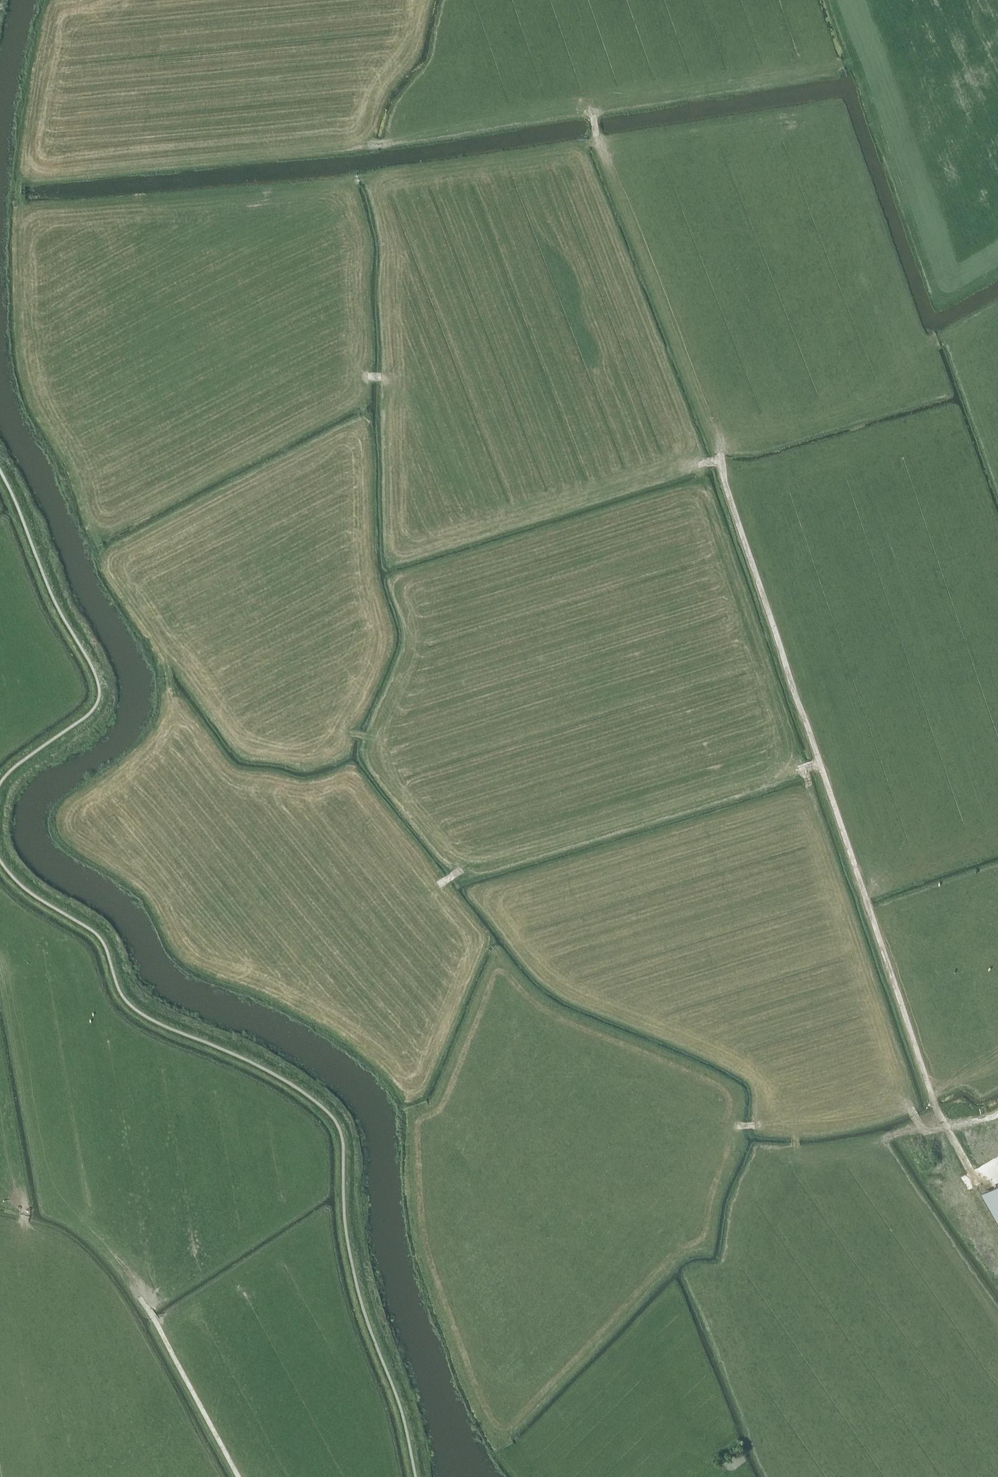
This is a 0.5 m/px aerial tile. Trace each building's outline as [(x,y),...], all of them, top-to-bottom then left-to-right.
[(983,1192),(997,1219),(997,1183),(983,1192)]
